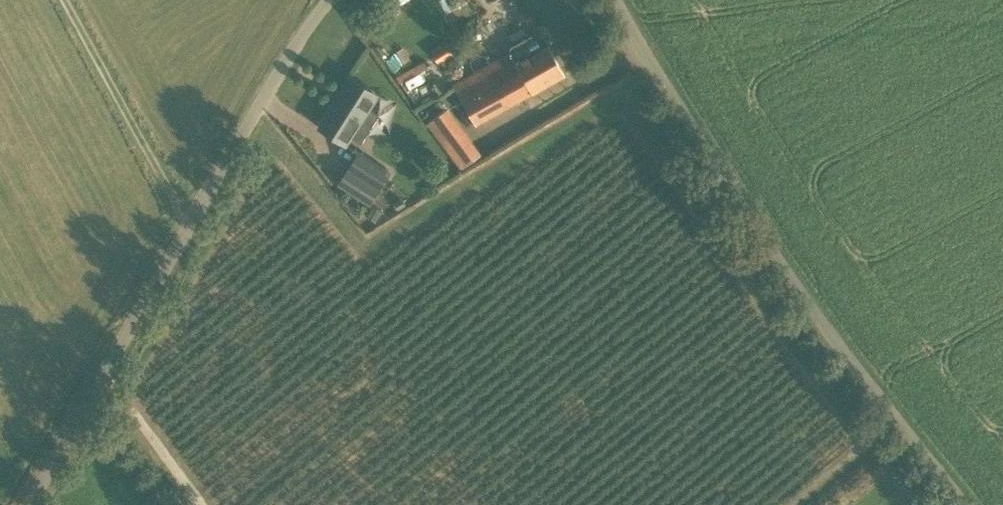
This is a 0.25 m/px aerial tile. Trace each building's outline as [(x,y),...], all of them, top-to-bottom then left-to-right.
[(452,84),(476,124),(565,74),(548,44),(546,45),(540,34),(535,32),(514,44),(513,49),(513,50),(452,84)] [(360,143),(378,114),(371,109),(380,96),(350,77),(319,127),(348,145),(353,138),(360,143)] [(461,168),(481,153),(447,107),(427,122),(461,168)] [(370,204),(390,172),(359,152),(339,184),(370,204)] [(373,205),(366,215),(375,221),(381,210),(373,205)]
